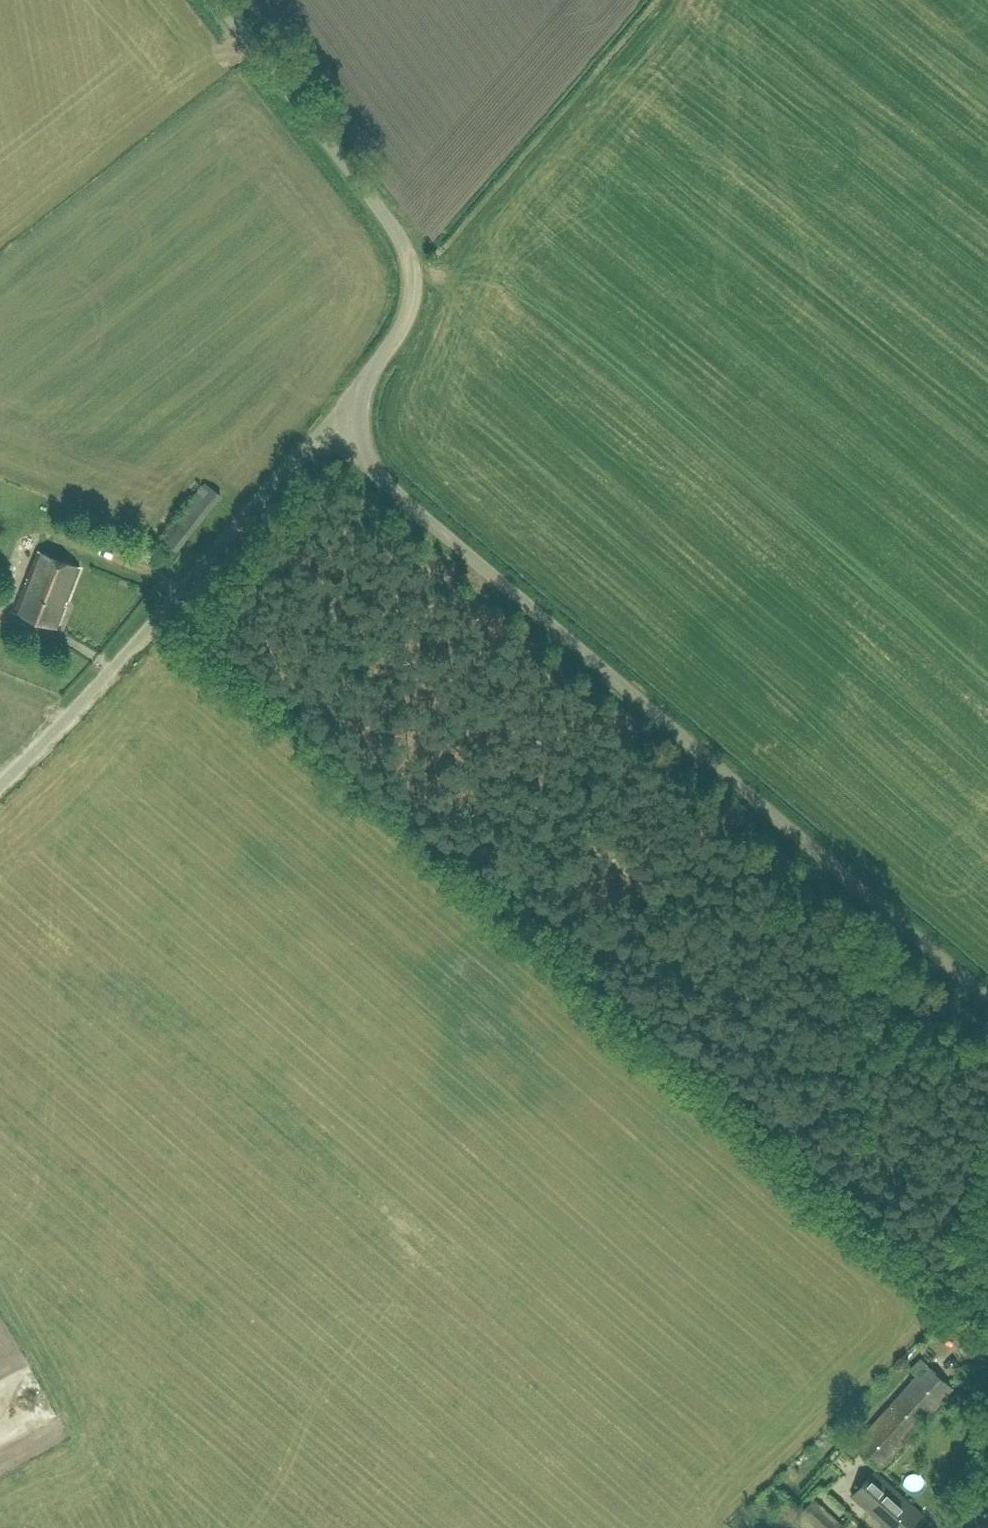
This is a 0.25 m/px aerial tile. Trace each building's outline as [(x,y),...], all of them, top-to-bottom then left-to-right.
[(175,552),(220,496),(203,482),(158,538),(175,552)] [(55,627),(79,566),(36,549),(12,610),(55,627)] [(947,1379),(927,1362),(854,1442),(880,1465),(953,1384),(947,1379)] [(922,1510),(875,1467),(851,1493),(866,1506),(868,1504),(872,1506),(869,1509),(890,1527),(906,1527),(922,1510)] [(841,1521),(812,1495),(799,1509),(819,1527),(835,1527),(841,1521)]
